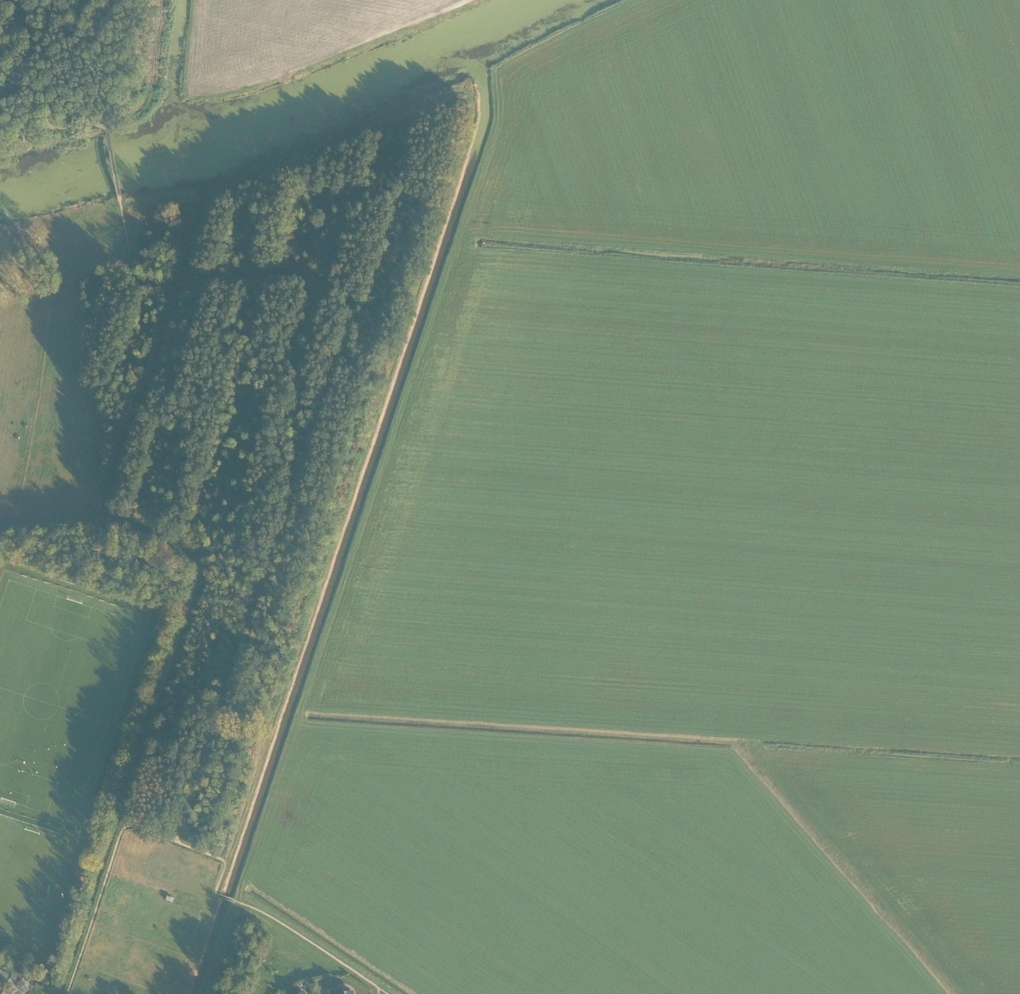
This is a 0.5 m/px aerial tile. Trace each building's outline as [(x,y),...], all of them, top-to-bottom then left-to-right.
[(24,993),(29,990),(23,980),(17,983),(24,993)]
